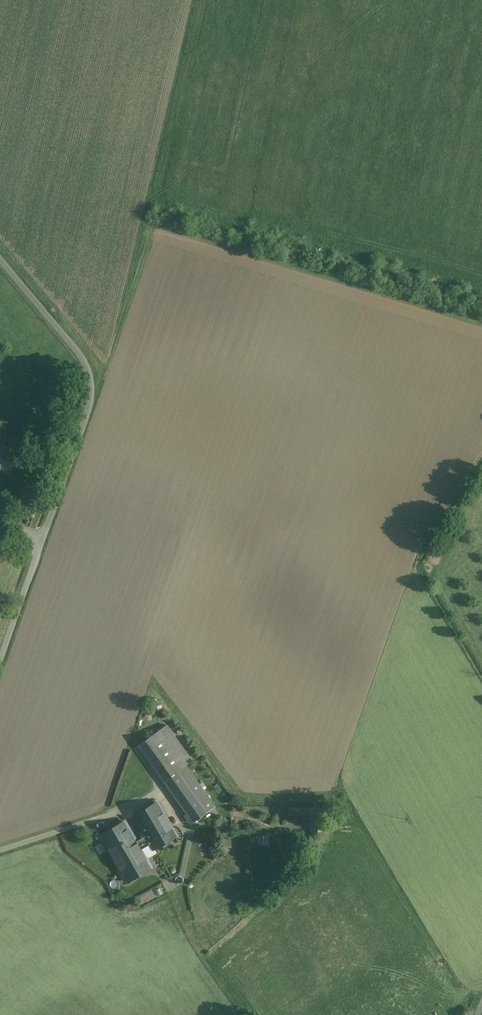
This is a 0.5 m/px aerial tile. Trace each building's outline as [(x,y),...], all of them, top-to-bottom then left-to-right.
[(8,473),(21,455),(0,440),(0,468),(8,473)] [(167,724),(138,746),(190,822),(214,806),(187,767),(194,761),(167,724)] [(158,800),(133,815),(144,836),(149,843),(153,850),(178,835),(158,800)] [(127,819),(98,834),(125,884),(153,868),(142,847),(149,843),(144,836),(138,839),(127,819)] [(270,844),(271,835),(259,835),(258,844),(270,844)]
